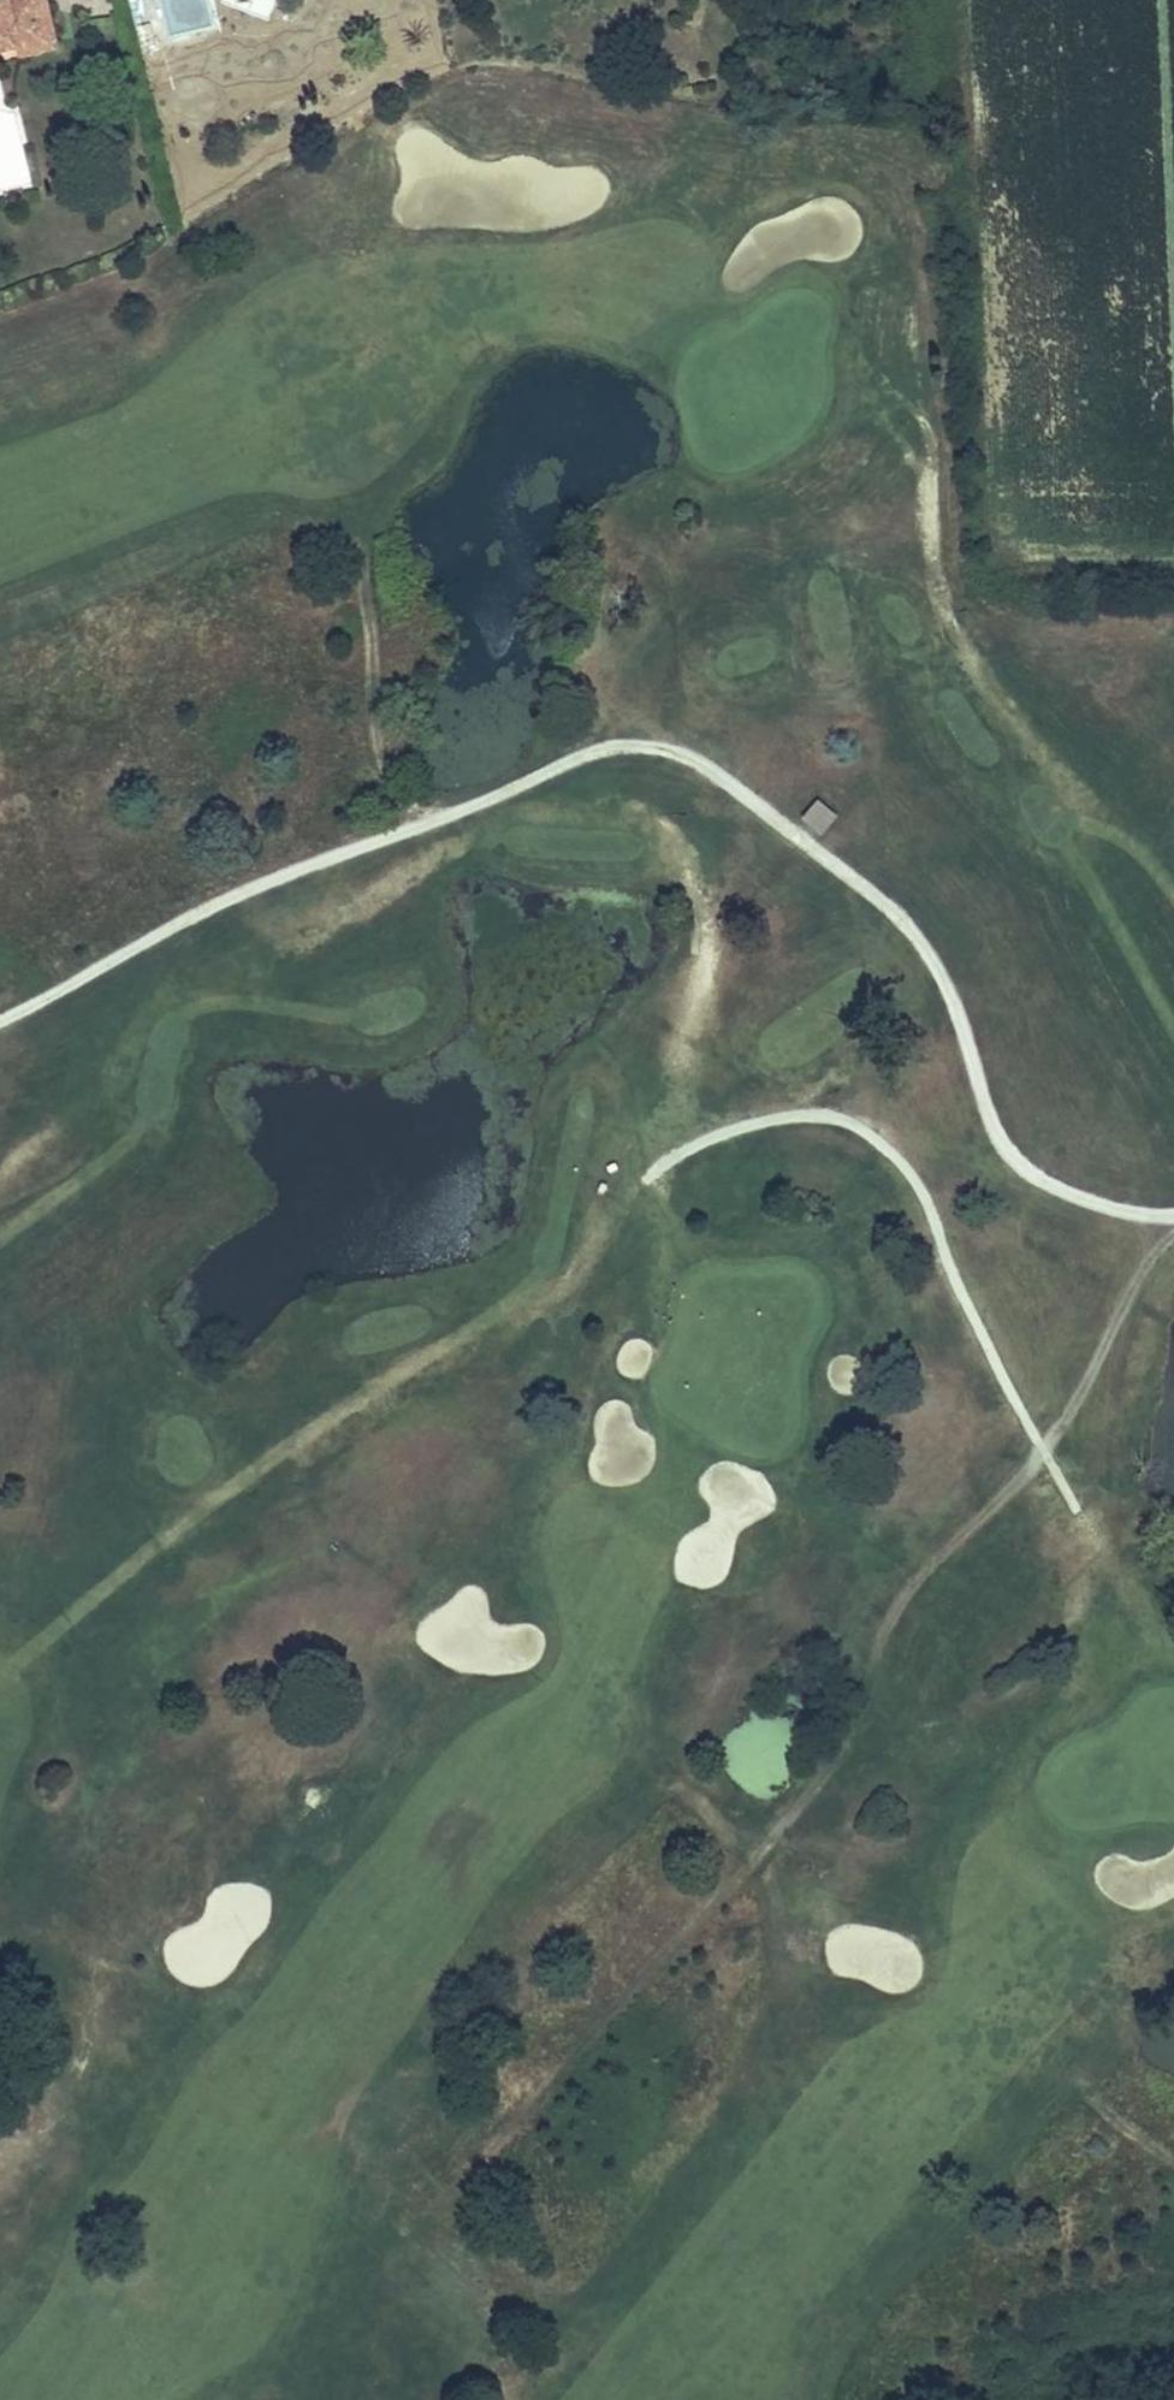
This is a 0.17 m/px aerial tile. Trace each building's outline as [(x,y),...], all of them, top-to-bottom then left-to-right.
[(15,45),(12,37),(46,28),(37,0),(0,0),(0,49),(15,45)] [(50,44),(46,28),(12,37),(15,45),(17,53),(50,44)] [(801,822),(820,838),(837,818),(818,802),(801,822)]
